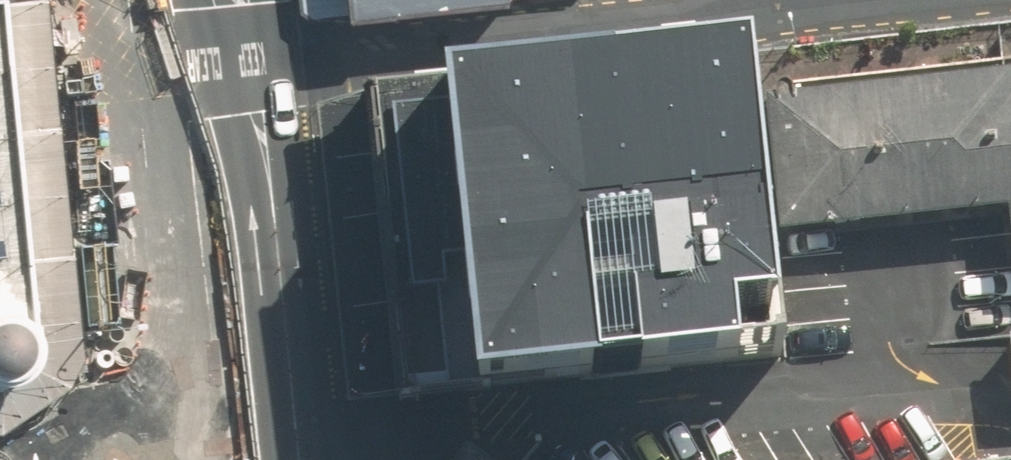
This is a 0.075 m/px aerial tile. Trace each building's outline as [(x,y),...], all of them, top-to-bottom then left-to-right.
[(358,0),(304,0),(305,10),(319,18),(360,15),(358,0)] [(360,15),(490,0),(358,0),(360,15)] [(400,396),(784,362),(770,232),(754,90),(750,57),(702,60),(368,86),(400,396)] [(1006,212),(1010,241),(1010,61),(764,89),(754,90),(770,232),(781,231),(1006,212)] [(1,384),(17,371),(24,350),(0,131),(0,384),(1,384)] [(1003,327),(1010,400),(1010,326),(1003,327)]
